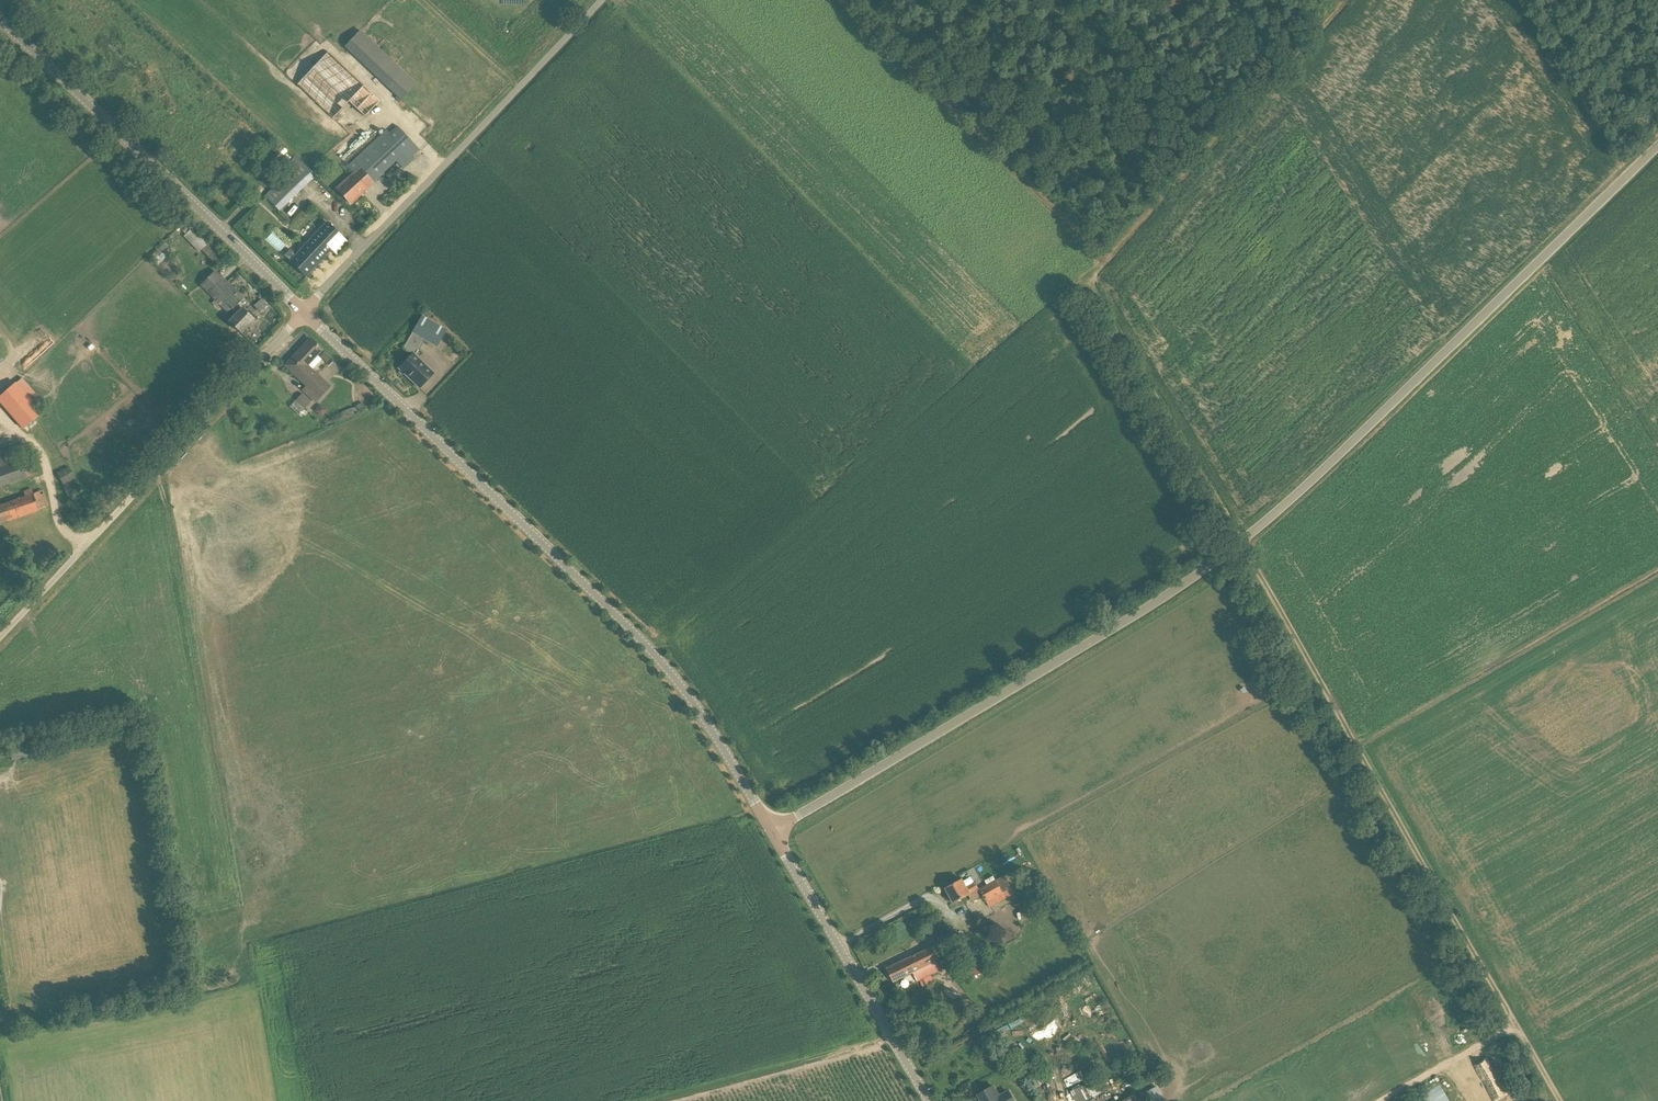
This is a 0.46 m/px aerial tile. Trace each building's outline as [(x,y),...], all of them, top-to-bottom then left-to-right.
[(401,99),(417,82),(359,29),(343,46),(401,99)] [(380,101),(328,52),(298,84),(333,118),(349,102),(365,117),(380,101)] [(348,166),(355,173),(337,190),(351,204),(374,183),(374,182),(396,161),(404,169),(414,159),(412,157),(420,150),(398,126),(390,134),(387,130),(348,166)] [(302,162),(265,197),(279,211),(315,176),(302,162)] [(305,277),(331,250),(337,255),(348,243),(327,223),(296,256),(290,250),(284,256),(305,277)] [(198,230),(188,240),(199,252),(201,250),(217,266),(225,259),(216,250),(217,249),(210,242),(198,230)] [(166,242),(150,258),(158,267),(170,255),(165,250),(169,246),(166,242)] [(253,319),(238,305),(243,299),(215,271),(201,285),(229,313),(225,317),(240,333),(253,319)] [(259,312),(267,305),(262,299),(254,306),(259,312)] [(411,333),(425,340),(437,347),(447,330),(421,315),(411,333)] [(411,355),(398,368),(419,388),(433,373),(416,356),(425,340),(411,333),(412,334),(404,348),(411,355)] [(307,366),(315,358),(322,350),(311,339),(286,366),(307,386),(302,391),(315,403),(330,387),(307,366)] [(16,383),(0,397),(0,401),(24,429),(43,414),(16,383)] [(302,393),(295,401),(305,410),(311,402),(302,393)] [(314,411),(321,417),(328,409),(321,403),(314,411)] [(21,462),(13,441),(0,446),(0,469),(21,462)] [(39,473),(33,457),(21,462),(0,469),(0,487),(39,473)] [(63,484),(75,478),(70,468),(58,474),(63,484)] [(32,490),(25,493),(26,497),(0,506),(0,524),(31,513),(48,506),(43,491),(34,494),(32,490)] [(73,512),(67,516),(71,521),(72,520),(75,524),(78,522),(75,518),(77,517),(73,512)] [(1006,877),(981,891),(979,889),(980,889),(977,883),(976,884),(975,882),(967,887),(963,880),(946,889),(954,903),(970,894),(974,901),(983,895),(988,903),(1012,889),(1006,877)] [(938,944),(913,956),(887,969),(894,983),(914,973),(918,981),(941,970),(937,961),(944,957),(938,944)] [(981,960),(969,967),(975,976),(986,969),(981,960)] [(1507,1091),(1487,1053),(1474,1060),(1494,1098),(1507,1091)] [(1067,1085),(1084,1079),(1081,1071),(1064,1077),(1067,1085)] [(1477,1100),(1491,1100),(1481,1074),(1468,1079),(1477,1100)] [(1076,1100),(1082,1100),(1089,1097),(1080,1083),(1070,1090),(1076,1100)] [(1442,1084),(1421,1095),(1424,1100),(1451,1100),(1442,1084)] [(1009,1093),(1000,1098),(994,1088),(979,1096),(981,1100),(1014,1100),(1009,1093)] [(1120,1100),(1140,1100),(1136,1093),(1120,1100)]
